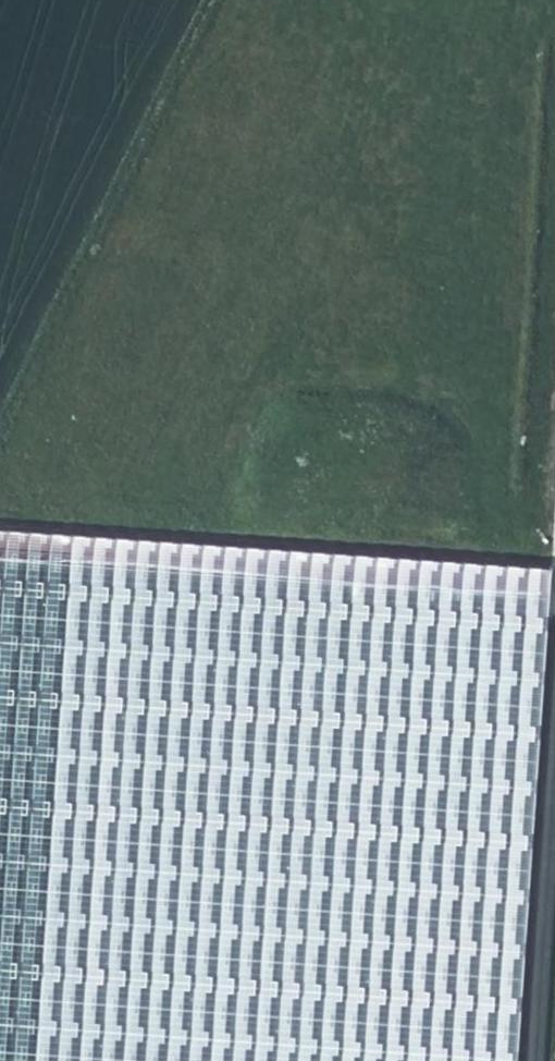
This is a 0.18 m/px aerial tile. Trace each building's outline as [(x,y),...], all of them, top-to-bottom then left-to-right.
[(544,707),(554,569),(162,541),(160,569),(258,576),(270,584),(286,585),(286,594),(309,596),(337,614),(367,616),(367,619),(380,620),(378,649),(391,628),(399,634),(407,634),(417,619),(415,641),(429,642),(436,632),(450,633),(468,645),(486,646),(485,658),(514,677),(515,677),(513,704),(526,712),(531,704),(529,729),(544,707)]
